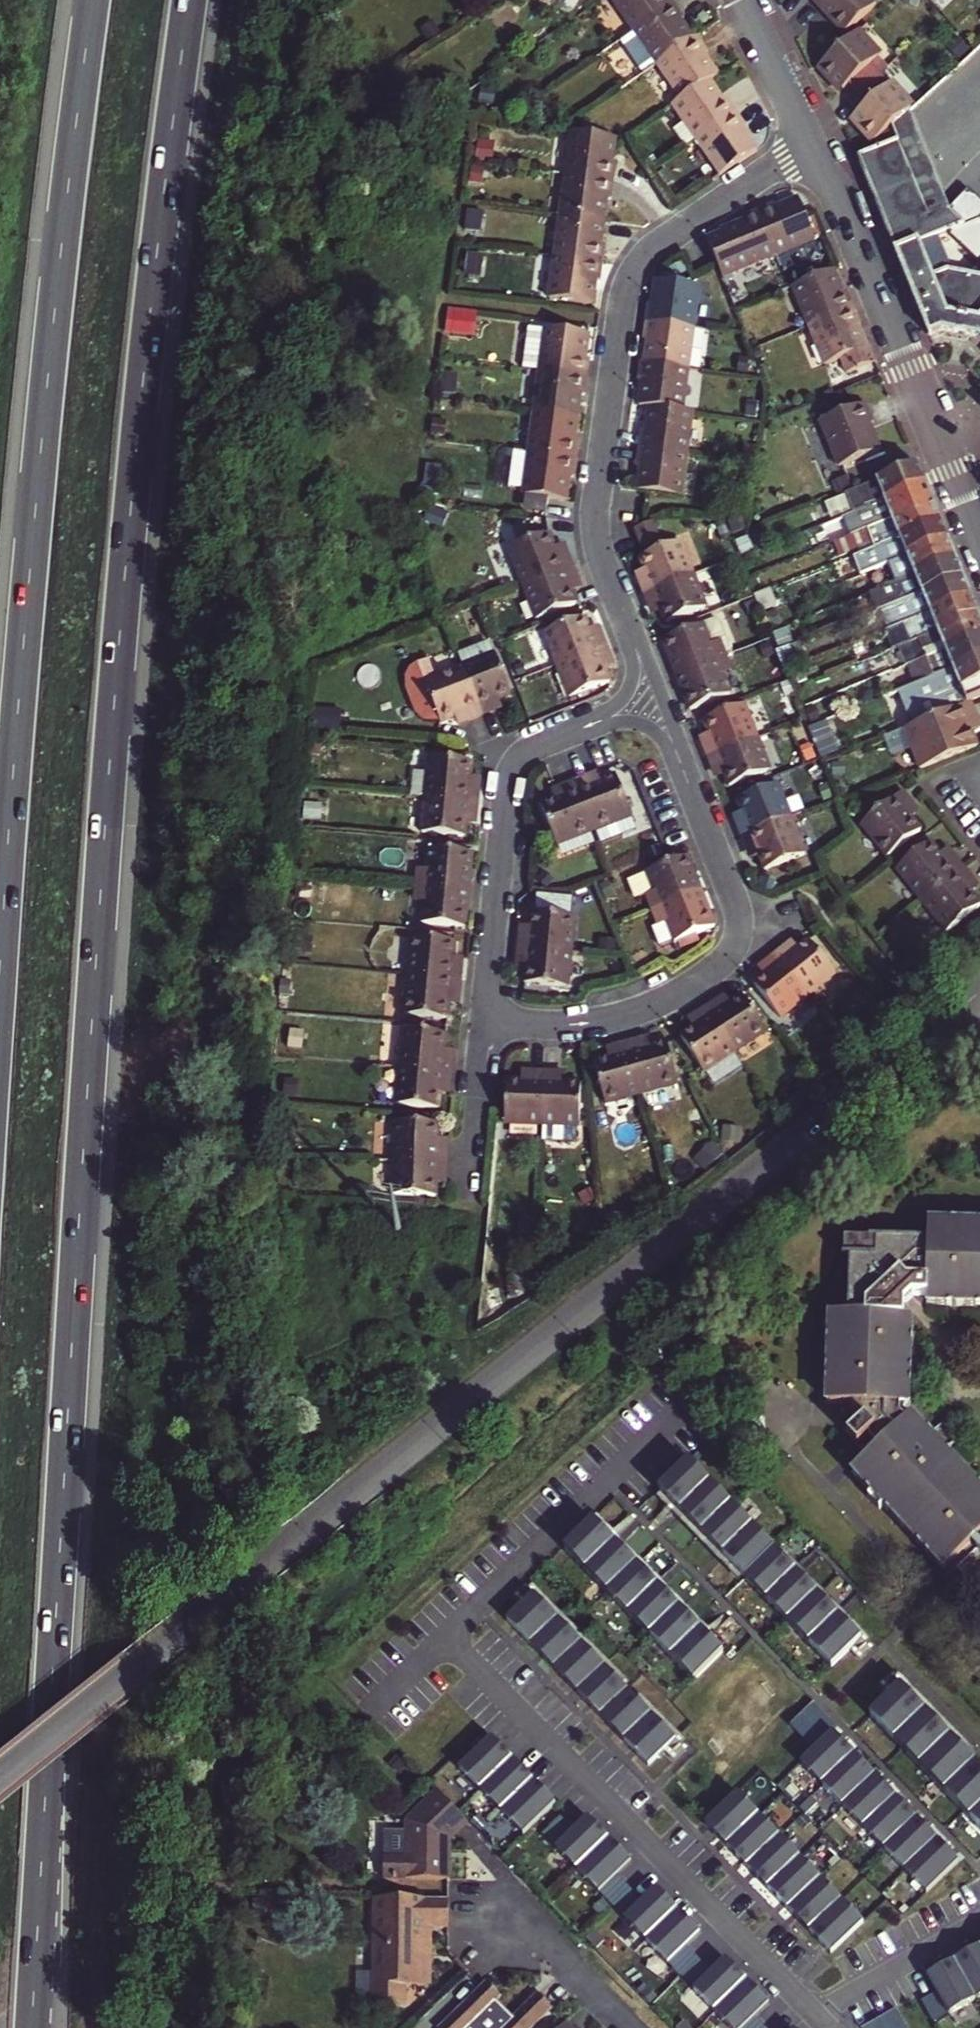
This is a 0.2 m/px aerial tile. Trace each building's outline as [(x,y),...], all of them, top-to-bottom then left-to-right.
[(627,30),(666,3),(664,0),(607,0),(627,30)] [(846,35),(879,5),(874,0),(814,0),(846,35)] [(651,65),(685,41),(672,21),(676,18),(666,3),(627,30),(614,40),(637,74),(651,65)] [(882,76),(873,67),(880,60),(858,36),(823,69),(846,92),(851,87),(860,96),(882,76)] [(701,81),(708,76),(696,57),(701,54),(690,38),(685,41),(651,65),(674,99),(701,81)] [(842,96),(846,92),(823,69),(819,71),(842,96)] [(875,142),(893,126),(911,110),(911,109),(912,109),(882,76),(860,96),(870,107),(858,118),(864,126),(862,128),(875,142)] [(666,105),(689,138),(728,112),(720,99),(715,102),(701,81),(674,99),(666,105)] [(945,198),(911,110),(893,126),(928,216),(948,207),(945,198)] [(714,175),(749,151),(735,131),(739,128),(728,112),(689,138),(714,175)] [(872,144),(875,142),(862,128),(864,126),(858,118),(853,123),(872,144)] [(947,273),(933,235),(963,223),(948,207),(928,216),(893,126),(875,142),(872,144),(864,152),(858,155),(930,336),(940,331),(979,338),(979,277),(947,273)] [(608,162),(604,161),(607,138),(568,133),(564,132),(558,174),(606,180),(608,162)] [(553,214),(596,220),(599,197),(604,198),(606,180),(558,174),(553,214)] [(767,256),(806,240),(798,219),(791,199),(767,209),(765,204),(749,211),(767,256)] [(715,278),(767,256),(749,211),(732,218),(734,222),(710,232),(711,235),(699,240),(709,263),(711,268),(715,278)] [(598,243),(593,242),(596,220),(553,214),(548,254),(596,261),(598,243)] [(806,240),(815,236),(807,216),(798,219),(806,240)] [(790,262),(816,253),(813,244),(787,253),(790,262)] [(589,279),(593,279),(596,261),(548,254),(542,296),(586,301),(589,279)] [(804,322),(850,304),(843,287),(838,289),(829,268),(789,285),(804,322)] [(640,319),(688,326),(694,284),(650,277),(646,301),(642,301),(640,319)] [(866,343),(860,345),(852,324),(857,321),(850,304),(804,322),(820,362),(835,356),(842,370),(872,358),(866,343)] [(446,327),(466,330),(469,309),(449,307),(446,327)] [(638,360),(682,366),(688,326),(640,319),(637,336),(642,337),(638,360)] [(583,354),(579,353),(582,329),(539,323),(522,320),(517,363),(533,366),(581,373),(583,354)] [(644,402),(676,407),(682,366),(638,360),(634,360),(632,378),(636,379),(633,400),(644,402)] [(574,389),(579,389),(581,373),(533,366),(528,405),(571,411),(574,389)] [(838,463),(878,446),(867,420),(872,418),(863,398),(818,417),(838,463)] [(633,443),(679,450),(685,408),(676,407),(644,402),(641,425),(636,425),(633,443)] [(573,433),(568,432),(571,411),(528,405),(523,445),(570,452),(573,433)] [(563,470),(568,470),(570,452),(523,445),(506,443),(502,476),(517,478),(516,485),(560,491),(563,470)] [(640,487),(673,492),(679,450),(633,443),(631,461),(635,462),(632,485),(640,487)] [(857,488),(864,506),(924,482),(916,464),(857,488)] [(861,521),(864,528),(932,501),(924,482),(864,506),(832,519),(837,531),(861,521)] [(870,541),(872,547),(939,520),(932,501),(864,528),(834,540),(839,553),(870,541)] [(642,544),(660,537),(652,518),(635,525),(642,544)] [(886,562),(891,560),(947,538),(939,520),(872,547),(853,554),(859,568),(861,572),(886,562)] [(525,584),(574,564),(569,550),(564,552),(561,543),(557,545),(551,531),(511,547),(525,584)] [(645,588),(694,569),(682,538),(642,553),(646,564),(642,565),(645,573),(640,575),(645,588)] [(891,560),(899,579),(955,557),(947,538),(891,560)] [(564,552),(569,550),(565,541),(561,543),(564,552)] [(876,610),(882,608),(963,576),(955,557),(899,579),(868,591),(876,610)] [(574,588),(577,586),(575,581),(580,579),(574,564),(525,584),(539,617),(579,600),(574,588)] [(667,618),(707,602),(694,569),(645,588),(651,601),(655,600),(658,607),(662,606),(667,618)] [(882,608),(889,626),(970,594),(963,576),(882,608)] [(889,626),(896,645),(977,612),(970,594),(889,626)] [(558,661),(606,641),(601,628),(597,630),(594,623),(590,625),(585,612),(544,628),(558,661)] [(905,663),(979,634),(979,619),(977,612),(896,645),(903,664),(905,663)] [(733,640),(729,641),(722,622),(720,619),(717,616),(713,617),(708,618),(664,634),(677,669),(726,651),(735,647),(733,640)] [(916,681),(979,655),(979,634),(905,663),(913,682),(916,681)] [(501,695),(512,691),(494,643),(489,641),(486,640),(469,647),(474,658),(463,663),(482,712),(497,706),(496,702),(502,700),(501,695)] [(611,677),(606,666),(611,665),(608,657),(612,655),(606,641),(558,661),(570,693),(611,677)] [(797,641),(775,650),(783,669),(804,660),(797,641)] [(463,663),(474,658),(469,647),(458,651),(463,663)] [(691,704),(731,689),(724,668),(731,665),(726,651),(677,669),(691,704)] [(941,696),(979,680),(979,655),(916,681),(921,695),(938,689),(941,696)] [(471,716),(482,712),(463,663),(426,677),(442,718),(458,712),(460,716),(469,713),(471,716)] [(709,750),(757,731),(744,697),(703,713),(708,726),(705,727),(707,735),(703,736),(709,750)] [(976,745),(970,729),(967,722),(976,718),(969,701),(904,727),(920,767),(976,745)] [(970,729),(979,725),(976,718),(967,722),(970,729)] [(728,779),(769,763),(757,731),(709,750),(714,763),(718,761),(720,768),(723,767),(728,779)] [(481,784),(476,784),(477,774),(473,774),(474,759),(432,755),(427,794),(479,799),(481,784)] [(592,777),(601,774),(598,768),(589,771),(590,772),(592,777)] [(595,827),(634,813),(618,772),(602,778),(601,774),(592,777),(590,772),(576,778),(595,827)] [(740,828),(789,809),(776,775),(735,791),(740,803),(736,805),(739,812),(735,814),(740,828)] [(557,841),(595,827),(576,778),(563,782),(565,787),(556,790),(557,795),(542,801),(557,841)] [(860,820),(885,852),(919,825),(910,814),(918,807),(902,787),(860,820)] [(424,828),(467,833),(468,820),(472,820),(473,813),(478,813),(479,799),(427,794),(424,828)] [(763,862),(804,846),(789,809),(740,828),(746,842),(750,840),(754,849),(757,847),(763,862)] [(557,841),(563,854),(600,840),(595,827),(557,841)] [(894,864),(918,895),(961,862),(952,851),(948,854),(942,845),(937,848),(929,838),(894,864)] [(749,851),(754,849),(750,840),(746,842),(749,851)] [(948,854),(952,851),(945,842),(942,845),(948,854)] [(418,880),(471,885),(474,847),(431,843),(428,864),(420,864),(418,880)] [(651,904),(701,885),(687,849),(629,872),(637,893),(646,890),(651,904)] [(944,927),(978,901),(969,888),(973,885),(967,877),(971,874),(961,862),(918,895),(944,927)] [(973,885),(976,882),(971,874),(967,877),(973,885)] [(423,918),(467,922),(471,885),(418,880),(417,896),(425,897),(423,918)] [(673,935),(714,919),(701,885),(651,904),(658,919),(652,921),(659,941),(673,935)] [(519,941),(572,946),(576,912),(532,907),(530,920),(526,920),(525,926),(521,926),(519,941)] [(463,961),(458,961),(459,952),(455,952),(456,937),(413,933),(409,969),(462,974),(463,961)] [(789,942),(795,937),(791,933),(786,938),(789,942)] [(806,988),(833,967),(807,934),(798,941),(795,937),(789,942),(786,938),(774,946),(806,988)] [(525,977),(568,981),(572,946),(519,941),(518,956),(523,956),(522,963),(527,964),(525,977)] [(779,1009),(806,988),(774,946),(762,956),(765,960),(759,964),(762,968),(753,976),(779,1009)] [(756,960),(759,964),(765,960),(762,956),(756,960)] [(450,997),(454,998),(455,989),(460,989),(462,974),(409,969),(405,1010),(448,1014),(450,997)] [(732,1043),(764,1024),(741,987),(728,995),(725,991),(719,996),(716,991),(704,999),(732,1043)] [(719,996),(725,991),(723,987),(716,991),(719,996)] [(700,1064),(732,1043),(704,999),(690,1007),(693,1011),(687,1015),(690,1019),(677,1026),(700,1064)] [(450,1046),(446,1045),(447,1032),(404,1027),(400,1063),(452,1068),(454,1055),(449,1054),(450,1046)] [(641,1087),(675,1079),(665,1037),(651,1040),(649,1035),(643,1037),(642,1032),(627,1036),(641,1087)] [(603,1097),(641,1087),(627,1036),(612,1040),(614,1045),(607,1046),(608,1051),(593,1055),(603,1097)] [(441,1090),(445,1090),(445,1084),(451,1084),(452,1068),(400,1063),(396,1101),(439,1106),(441,1090)] [(505,1116),(543,1117),(545,1065),(531,1064),(530,1069),(523,1068),(522,1073),(507,1072),(505,1116)] [(543,1117),(580,1118),(581,1075),(567,1074),(567,1071),(559,1070),(559,1066),(545,1065),(543,1117)] [(448,1143),(442,1143),(443,1136),(438,1136),(438,1120),(395,1119),(394,1155),(448,1157),(448,1143)] [(546,1124),(546,1138),(580,1140),(581,1126),(546,1124)] [(437,1180),(442,1180),(442,1172),(447,1172),(448,1157),(394,1155),(393,1191),(436,1192),(437,1180)] [(929,1221),(927,1258),(916,1258),(897,1276),(887,1276),(886,1286),(866,1307),(865,1318),(828,1319),(827,1408),(846,1409),(847,1434),(870,1459),(854,1474),(875,1496),(871,1499),(884,1513),(887,1509),(948,1572),(955,1565),(970,1580),(979,1580),(979,1222),(929,1221)] [(660,1490),(832,1667),(860,1639),(689,1463),(660,1490)] [(564,1548),(694,1682),(723,1653),(594,1521),(564,1548)] [(507,1621),(650,1768),(677,1741),(534,1595),(507,1621)] [(979,1829),(979,1768),(897,1683),(866,1712),(979,1829)] [(800,1764),(923,1890),(956,1859),(833,1733),(800,1764)] [(459,1769),(523,1836),(556,1805),(491,1738),(459,1769)] [(700,1819),(828,1951),(859,1920),(732,1787),(700,1819)] [(417,1887),(460,1889),(461,1848),(478,1831),(448,1799),(418,1830),(417,1866),(397,1866),(396,1887),(417,1887)] [(574,1832),(561,1818),(543,1837),(555,1849),(574,1832)] [(625,1857),(588,1818),(574,1832),(555,1849),(593,1888),(611,1870),(625,1857)] [(593,1888),(624,1919),(642,1902),(611,1870),(593,1888)] [(694,1927),(656,1888),(642,1902),(624,1919),(661,1958),(680,1940),(694,1927)] [(415,1994),(435,1995),(437,1937),(444,1937),(459,1937),(459,1907),(416,1906),(386,1905),(384,2011),(415,2011),(415,1994)] [(435,1995),(442,1995),(444,1937),(437,1937),(435,1995)] [(661,1958),(692,1989),(710,1972),(680,1940),(661,1958)] [(949,2016),(979,1999),(979,1947),(928,1977),(937,1994),(949,2016)] [(724,1958),(710,1972),(692,1989),(729,2027),(730,2027),(748,2010),(762,1997),(724,1958)] [(563,2018),(548,2002),(524,2026),(508,2009),(511,2006),(497,1991),(458,2027),(552,2027),(563,2018)] [(949,2016),(937,1994),(921,2003),(934,2025),(949,2016)] [(900,2007),(870,2023),(873,2027),(912,2027),(900,2007)] [(748,2010),(730,2027),(765,2027),(748,2010)]
